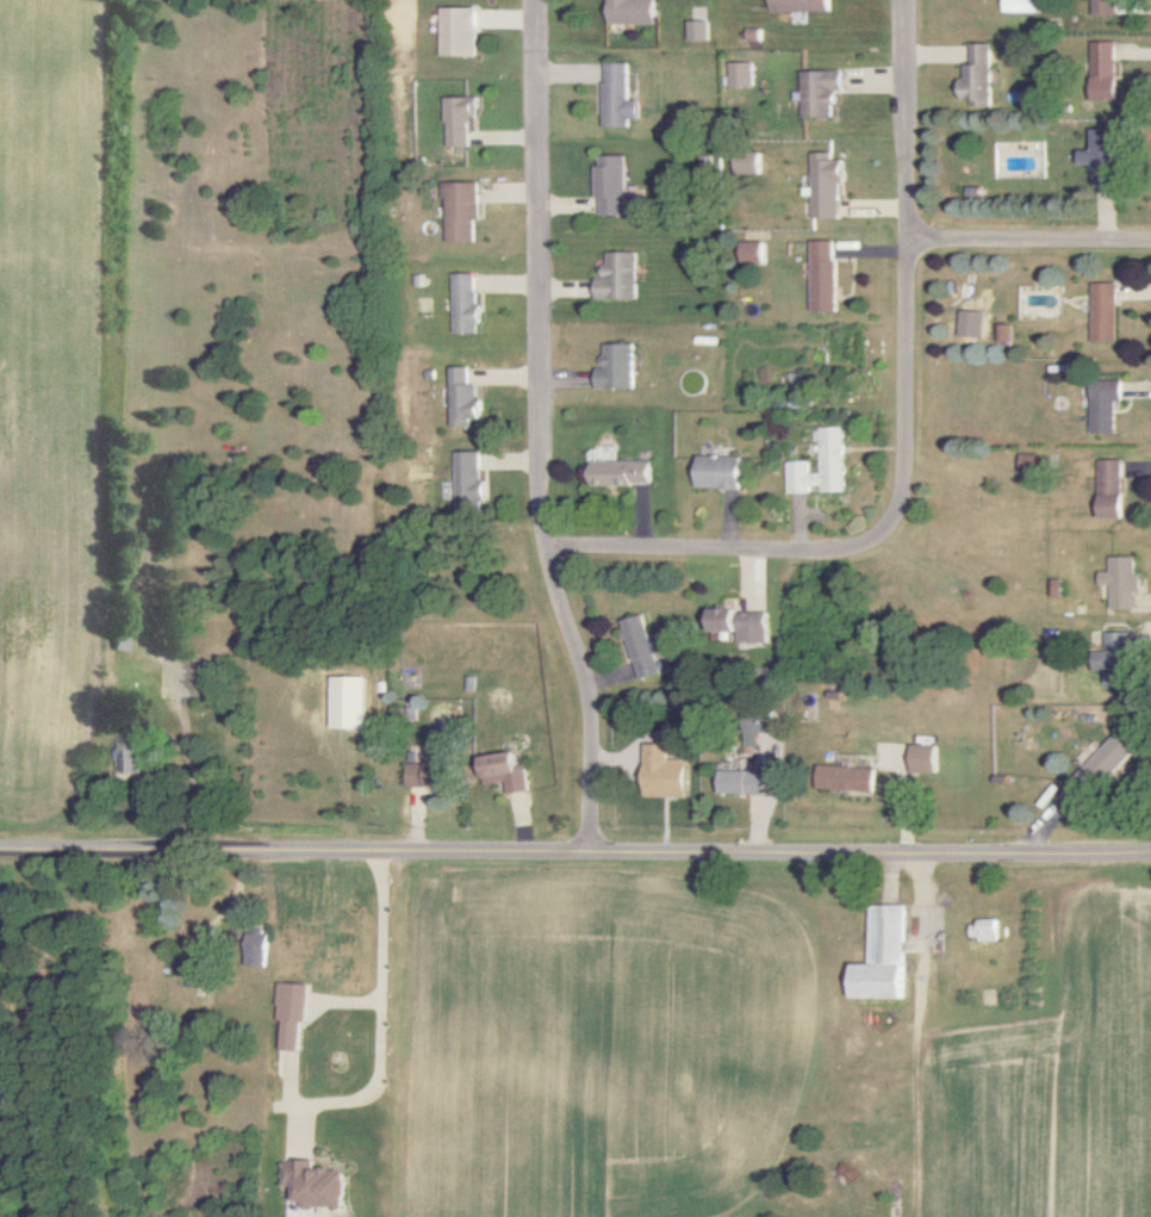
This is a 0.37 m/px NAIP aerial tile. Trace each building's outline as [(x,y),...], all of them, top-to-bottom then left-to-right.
[(657,0),(611,0),(610,24),(657,24),(657,0)] [(829,13),(829,0),(771,0),(771,11),(829,13)] [(1003,13),(1037,12),(1036,0),(1003,0),(1003,13)] [(1091,16),(1114,15),(1114,0),(1090,0),(1091,16)] [(443,56),(479,56),(480,8),(443,8),(443,56)] [(690,41),(709,41),(709,21),(690,22),(690,41)] [(1090,42),(1092,101),(1115,100),(1113,41),(1090,42)] [(989,43),(969,43),(969,65),(962,65),(962,78),(959,78),(959,100),(969,100),(969,106),(988,106),(989,43)] [(730,88),(753,87),(752,62),(729,63),(730,88)] [(605,127),(630,128),(630,120),(639,120),(639,101),(630,101),(630,63),(606,63),(605,127)] [(842,91),(842,71),(800,71),(801,118),(833,118),(832,91),(842,91)] [(447,98),(448,147),(471,146),(470,119),(479,119),(479,97),(447,98)] [(1078,165),(1091,165),(1091,183),(1110,183),(1110,133),(1090,133),(1090,151),(1078,151),(1078,165)] [(759,175),(758,153),(735,154),(735,175),(759,175)] [(809,219),(836,219),(836,182),(842,182),(843,161),(830,161),(830,153),(810,153),(809,219)] [(625,156),(596,157),(596,199),(600,199),(600,216),(625,216),(625,156)] [(446,242),(475,242),(475,223),(479,223),(478,183),(440,184),(441,200),(445,200),(446,242)] [(739,263),(760,263),(760,241),(739,241),(739,263)] [(808,241),(809,312),(833,312),(833,241),(808,241)] [(635,252),(604,253),(605,278),(595,279),(595,300),(636,299),(635,252)] [(452,274),(453,334),(477,333),(476,274),(452,274)] [(1115,283),(1091,283),(1090,342),(1114,342),(1115,283)] [(980,337),(981,312),(957,312),(957,337),(980,337)] [(596,389),(634,389),(633,344),(602,345),(603,368),(596,368),(596,389)] [(446,427),(468,428),(468,421),(476,421),(477,386),(466,386),(466,367),(448,367),(446,427)] [(1115,401),(1121,401),(1121,382),(1091,381),(1090,434),(1115,434),(1115,401)] [(844,491),(843,428),(811,429),(812,442),(818,442),(819,474),(808,474),(808,462),(786,463),(787,494),(810,494),(810,492),(844,491)] [(481,480),(477,480),(477,453),(452,452),(451,512),(481,512),(481,480)] [(699,489),(741,490),(742,458),(699,457),(699,489)] [(593,486),(653,485),(653,461),(593,462),(593,486)] [(1124,520),(1124,461),(1100,461),(1100,520),(1124,520)] [(1135,557),(1111,557),(1111,572),(1100,572),(1100,586),(1111,586),(1111,610),(1136,609),(1135,591),(1140,591),(1140,574),(1136,574),(1135,557)] [(768,612),(713,611),(712,633),(738,633),(738,643),(768,643),(768,612)] [(635,681),(659,675),(646,615),(622,621),(635,681)] [(1094,652),(1095,675),(1127,674),(1127,633),(1104,633),(1104,652),(1094,652)] [(362,678),(327,678),(326,729),(361,730),(362,678)] [(1117,734),(1072,781),(1089,798),(1135,750),(1117,734)] [(148,775),(149,740),(129,739),(128,774),(148,775)] [(685,798),(687,760),(667,759),(667,746),(645,745),(643,797),(685,798)] [(912,745),(911,773),(936,774),(937,746),(912,745)] [(504,782),(506,795),(527,792),(524,766),(517,767),(515,753),(481,758),(485,785),(504,782)] [(403,787),(442,788),(442,766),(403,765),(403,787)] [(874,769),(817,767),(816,789),(873,791),(874,769)] [(762,795),(762,772),(719,771),(719,794),(762,795)] [(906,907),(871,906),(870,966),(856,966),(855,999),(905,999),(906,907)] [(998,922),(971,922),(971,942),(998,941),(998,922)] [(264,968),(265,934),(243,933),(242,967),(264,968)] [(307,985),(276,984),(275,1021),(282,1021),(280,1051),(298,1052),(299,1023),(305,1023),(307,985)] [(348,1209),(349,1172),(317,1172),(317,1163),(287,1162),(286,1189),(300,1189),(299,1208),(348,1209)]
